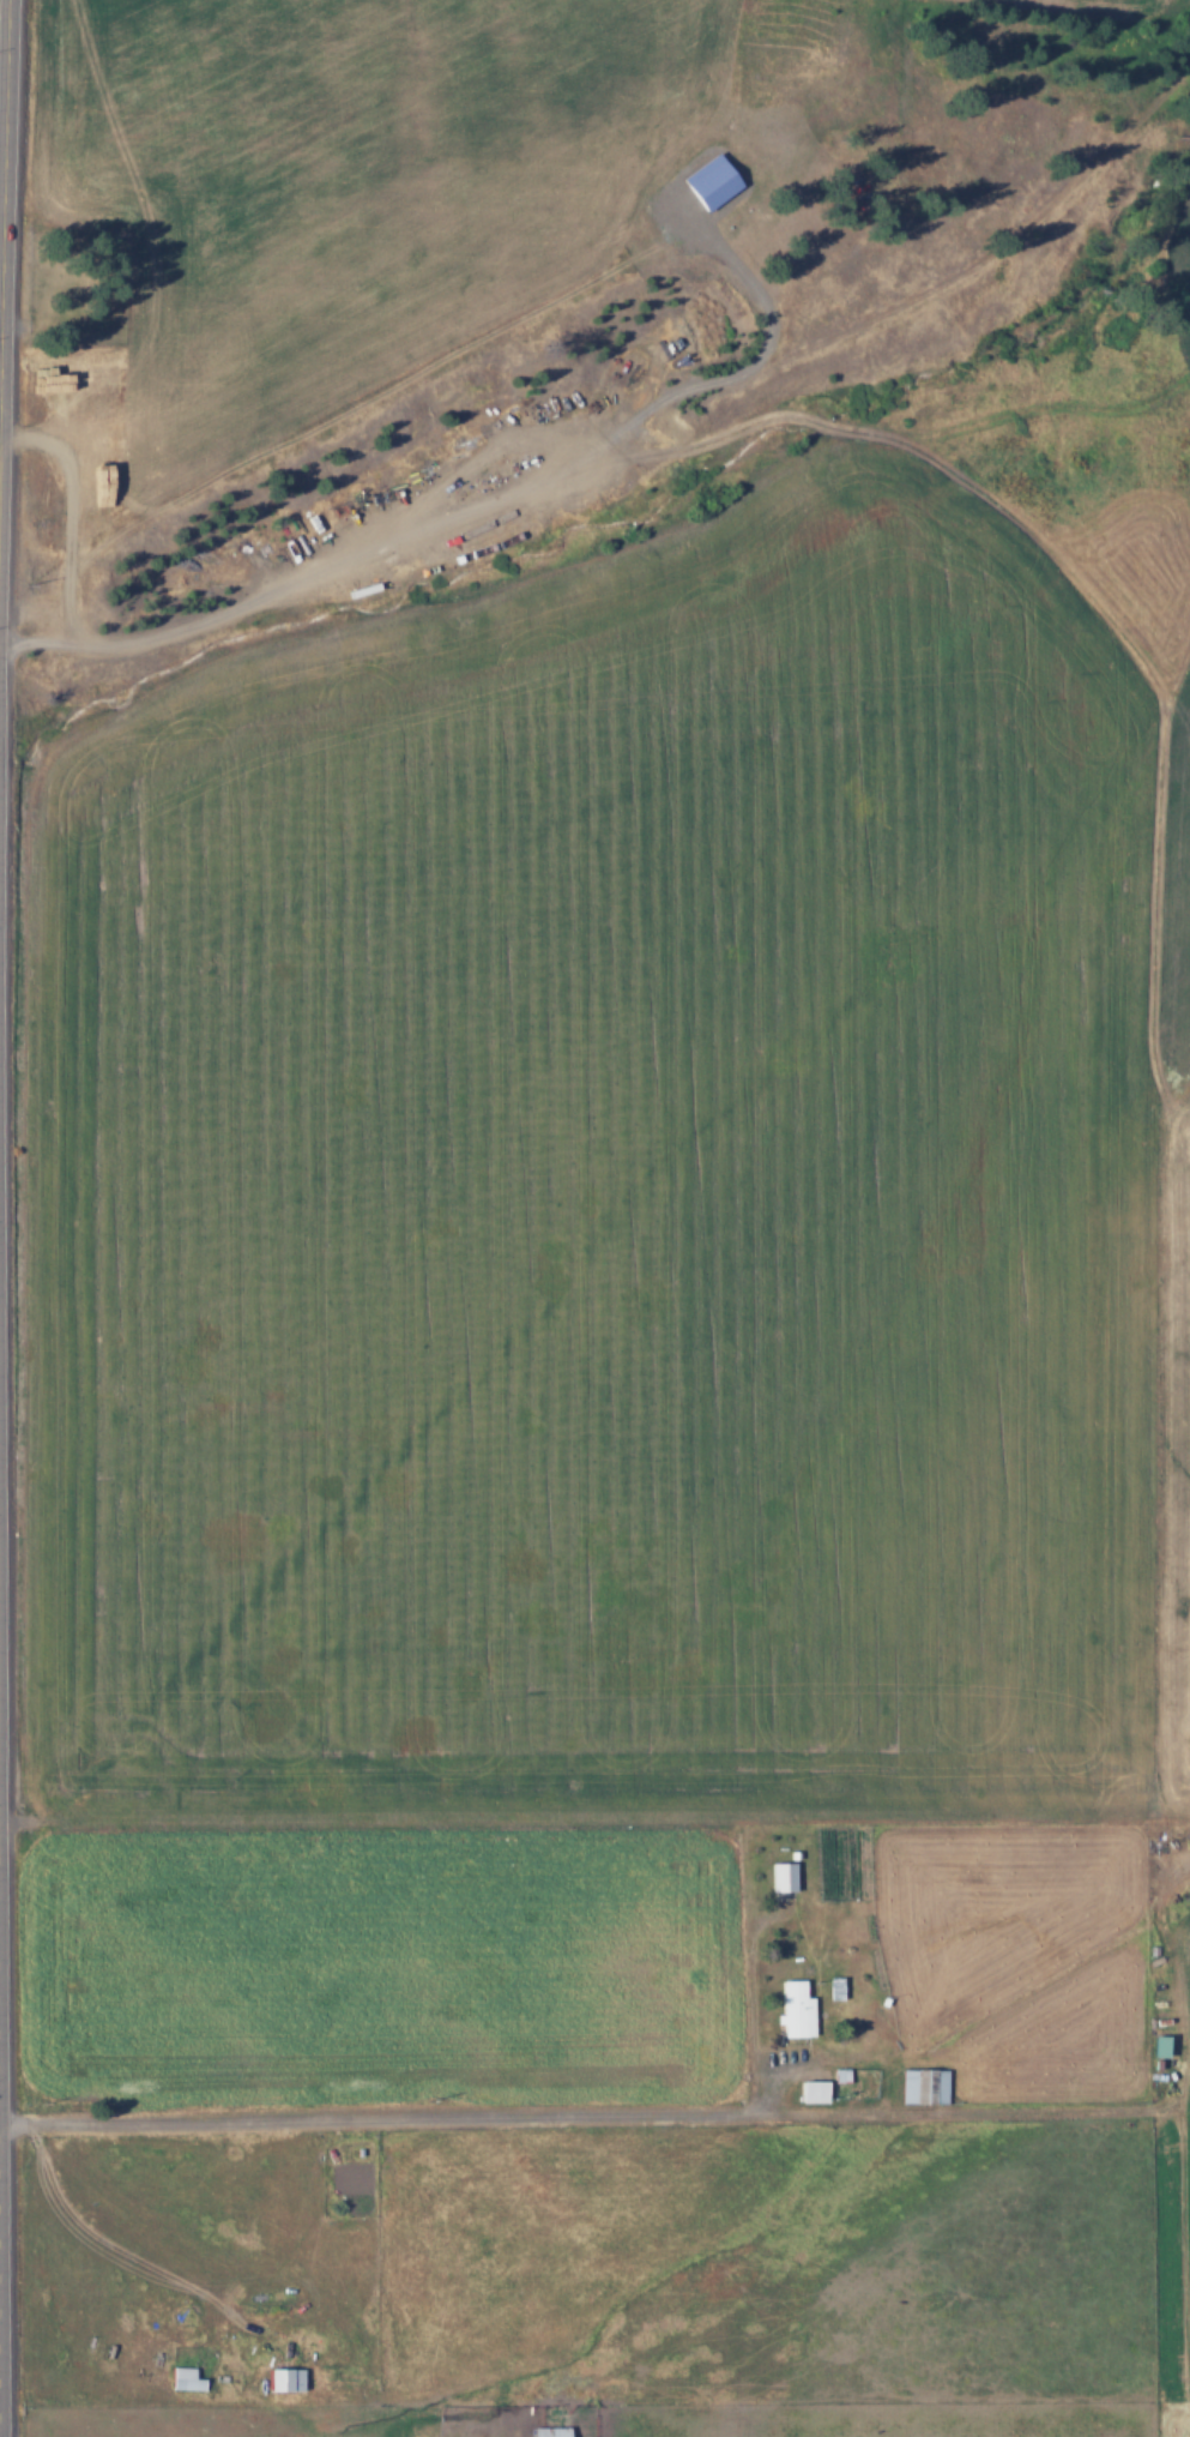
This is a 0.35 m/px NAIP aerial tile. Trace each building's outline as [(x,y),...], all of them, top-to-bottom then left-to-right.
[(682,177),(706,211),(742,185),(717,151),(682,177)] [(42,1656),(42,1635),(28,1635),(27,1656),(42,1656)] [(772,1861),(772,1896),(796,1896),(796,1861),(772,1861)] [(815,1996),(806,1996),(806,1979),(782,1979),(782,2037),(815,2037),(815,1996)] [(1166,2058),(1166,2037),(1153,2037),(1153,2058),(1166,2058)] [(902,2104),(948,2104),(948,2069),(902,2069),(902,2104)] [(827,2103),(827,2080),(800,2080),(800,2103),(827,2103)] [(172,2390),(205,2390),(205,2378),(195,2378),(195,2367),(172,2367),(172,2390)] [(304,2391),(304,2367),(268,2367),(268,2391),(304,2391)] [(533,2436),(570,2436),(570,2426),(533,2426),(533,2436)]
